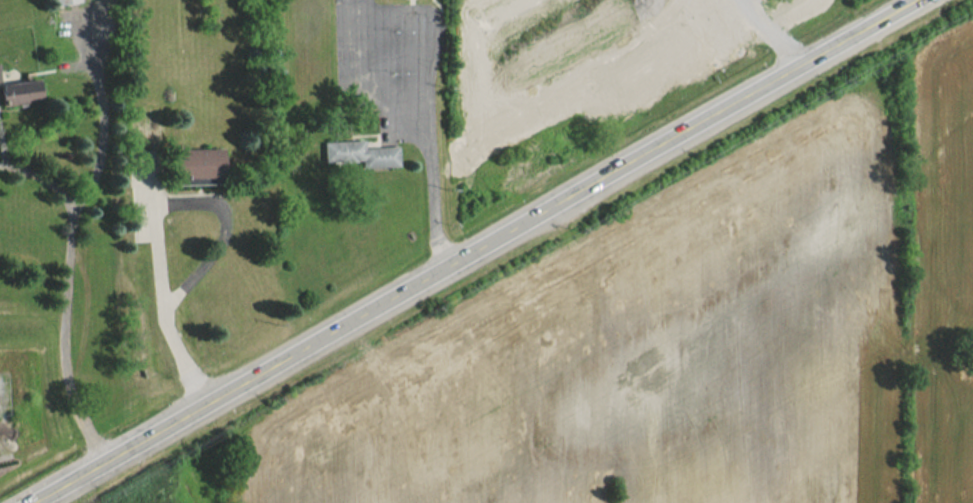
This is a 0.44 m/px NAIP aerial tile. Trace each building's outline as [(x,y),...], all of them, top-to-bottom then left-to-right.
[(0,72),(2,97),(42,92),(37,66),(0,72)] [(175,140),(178,165),(225,166),(221,137),(175,140)] [(398,144),(364,146),(364,138),(322,141),(323,161),(361,159),(362,166),(399,164),(398,144)]
